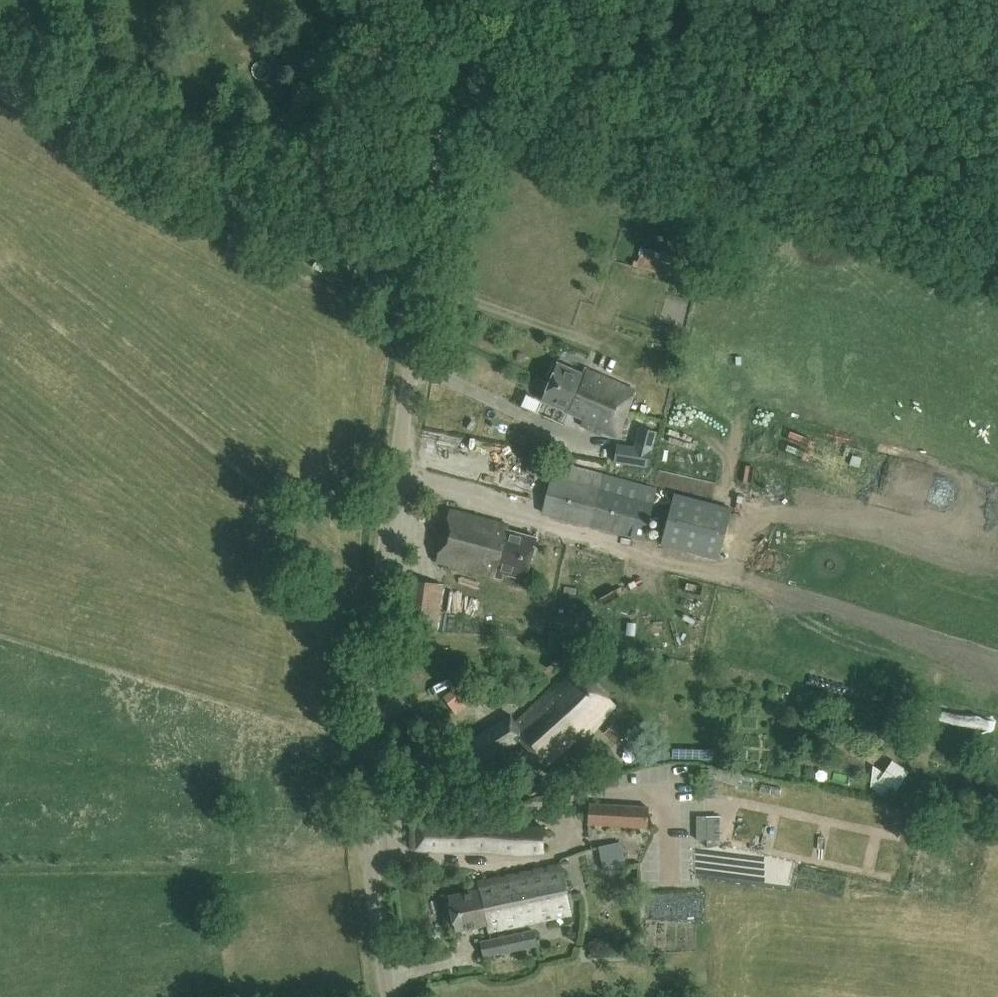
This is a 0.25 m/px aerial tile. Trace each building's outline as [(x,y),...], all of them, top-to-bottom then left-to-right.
[(680,165),(677,175),(694,180),(697,171),(680,165)] [(636,267),(667,276),(672,256),(641,248),(636,267)] [(321,272),(324,266),(314,261),(312,267),(321,272)] [(616,435),(635,389),(584,367),(581,373),(558,363),(542,400),(583,418),(581,423),(601,432),(602,429),(616,435)] [(647,467),(657,431),(638,426),(633,446),(616,443),(613,462),(647,467)] [(656,488),(555,462),(555,459),(526,452),(521,472),(526,473),(525,478),(533,479),(534,476),(550,479),(541,513),(643,539),(656,488)] [(506,530),(507,525),(449,509),(435,560),(500,578),(502,573),(524,579),(535,538),(506,530)] [(664,545),(725,552),(729,516),(668,509),(664,545)] [(437,633),(443,584),(406,579),(399,628),(437,633)] [(575,668),(561,685),(557,682),(515,724),(510,715),(460,745),(474,768),(520,740),(545,765),(578,736),(586,738),(613,706),(575,668)] [(452,696),(463,713),(475,705),(464,689),(452,696)] [(628,734),(614,722),(604,733),(618,744),(628,734)] [(878,779),(894,791),(908,771),(892,760),(878,779)] [(529,785),(529,789),(536,793),(548,789),(545,780),(529,785)] [(588,802),(587,824),(647,828),(648,806),(588,802)] [(408,850),(542,851),(542,824),(408,823),(408,850)] [(626,866),(621,842),(597,847),(602,871),(626,866)] [(488,931),(571,914),(560,864),(478,881),(479,888),(448,895),(456,931),(487,924),(488,931)] [(480,941),(483,957),(497,954),(498,955),(537,946),(533,930),(480,941)]
